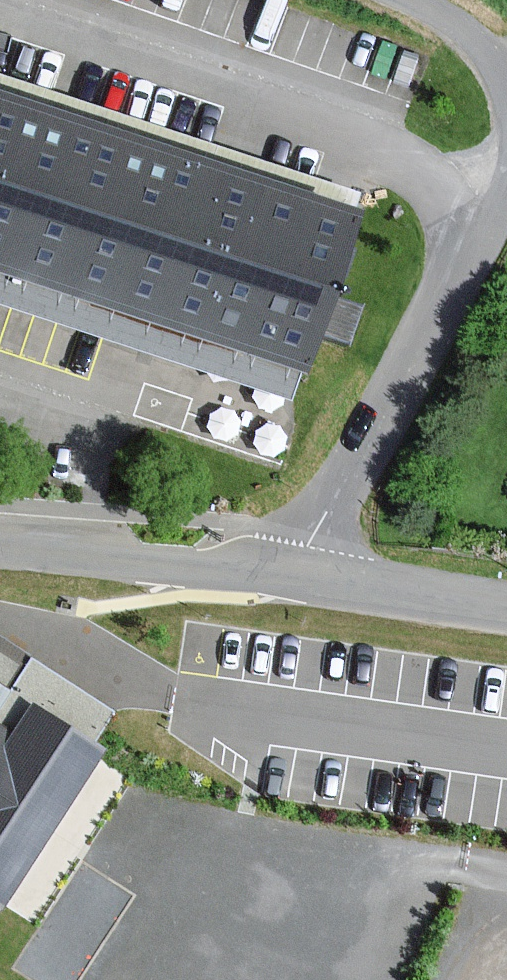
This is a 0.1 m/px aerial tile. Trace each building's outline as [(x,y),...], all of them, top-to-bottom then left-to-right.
[(301,375),(360,195),(0,78),(0,277),(301,375)] [(1,907),(100,751),(92,746),(101,732),(111,717),(112,714),(84,697),(76,691),(28,662),(24,669),(0,654),(0,910),(1,907)]
